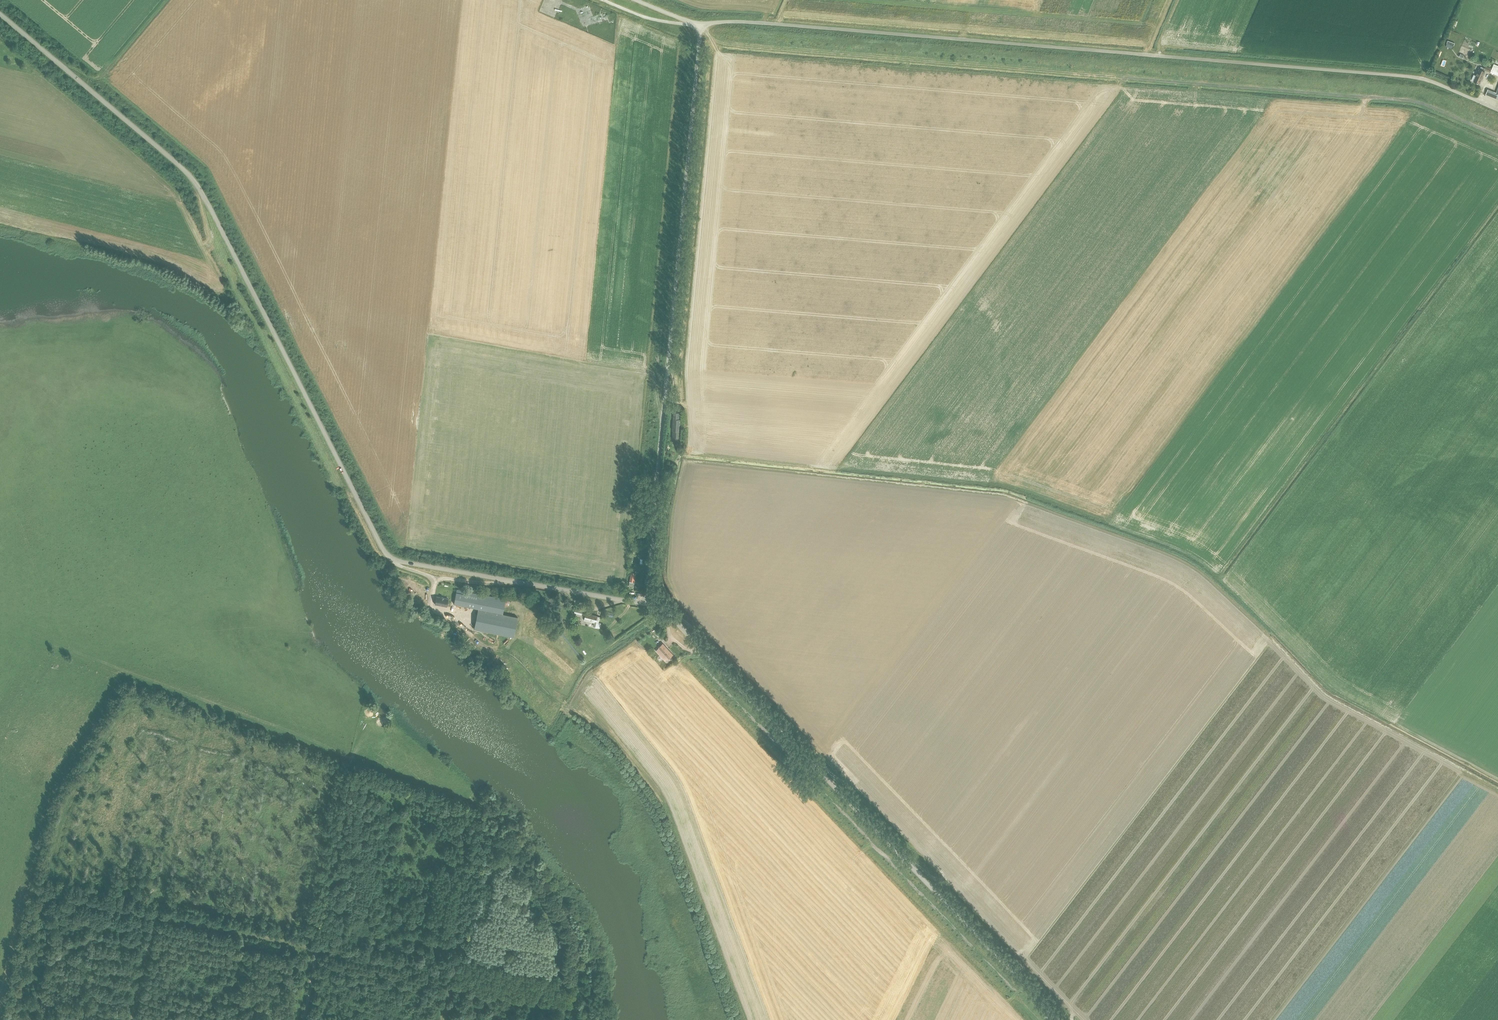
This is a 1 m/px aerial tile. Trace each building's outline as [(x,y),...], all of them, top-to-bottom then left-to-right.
[(1470,55),(1472,49),(1463,46),(1461,51),(1470,55)] [(1472,80),(1480,83),(1486,69),(1497,75),(1497,65),(1494,64),(1492,68),(1486,65),(1485,68),(1481,66),(1480,69),(1477,76),(1474,74),(1472,80)] [(1496,93),(1489,90),(1487,94),(1497,98),(1497,89),(1496,93)] [(518,617),(502,614),(505,599),(456,589),(453,604),(478,609),(474,629),(513,637),(518,617)] [(437,596),(435,604),(447,606),(449,599),(437,596)] [(598,624),(599,617),(586,614),(585,619),(591,620),(591,622),(595,623),(594,626),(599,628),(600,624),(598,624)] [(659,648),(656,651),(665,661),(668,658),(672,654),(663,644),(659,647),(659,648)]
